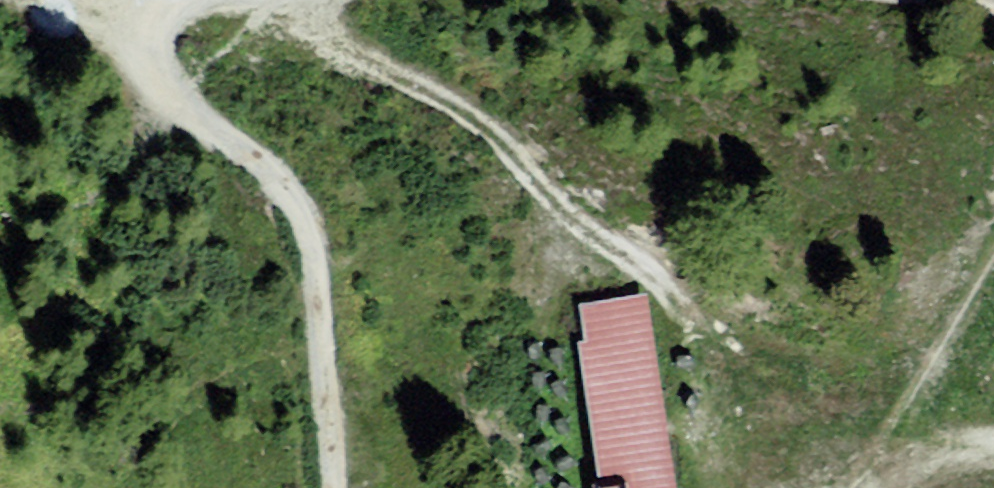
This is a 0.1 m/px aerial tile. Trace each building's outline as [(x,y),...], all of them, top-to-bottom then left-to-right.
[(569,319),(597,487),(669,487),(639,308),(569,319)]
